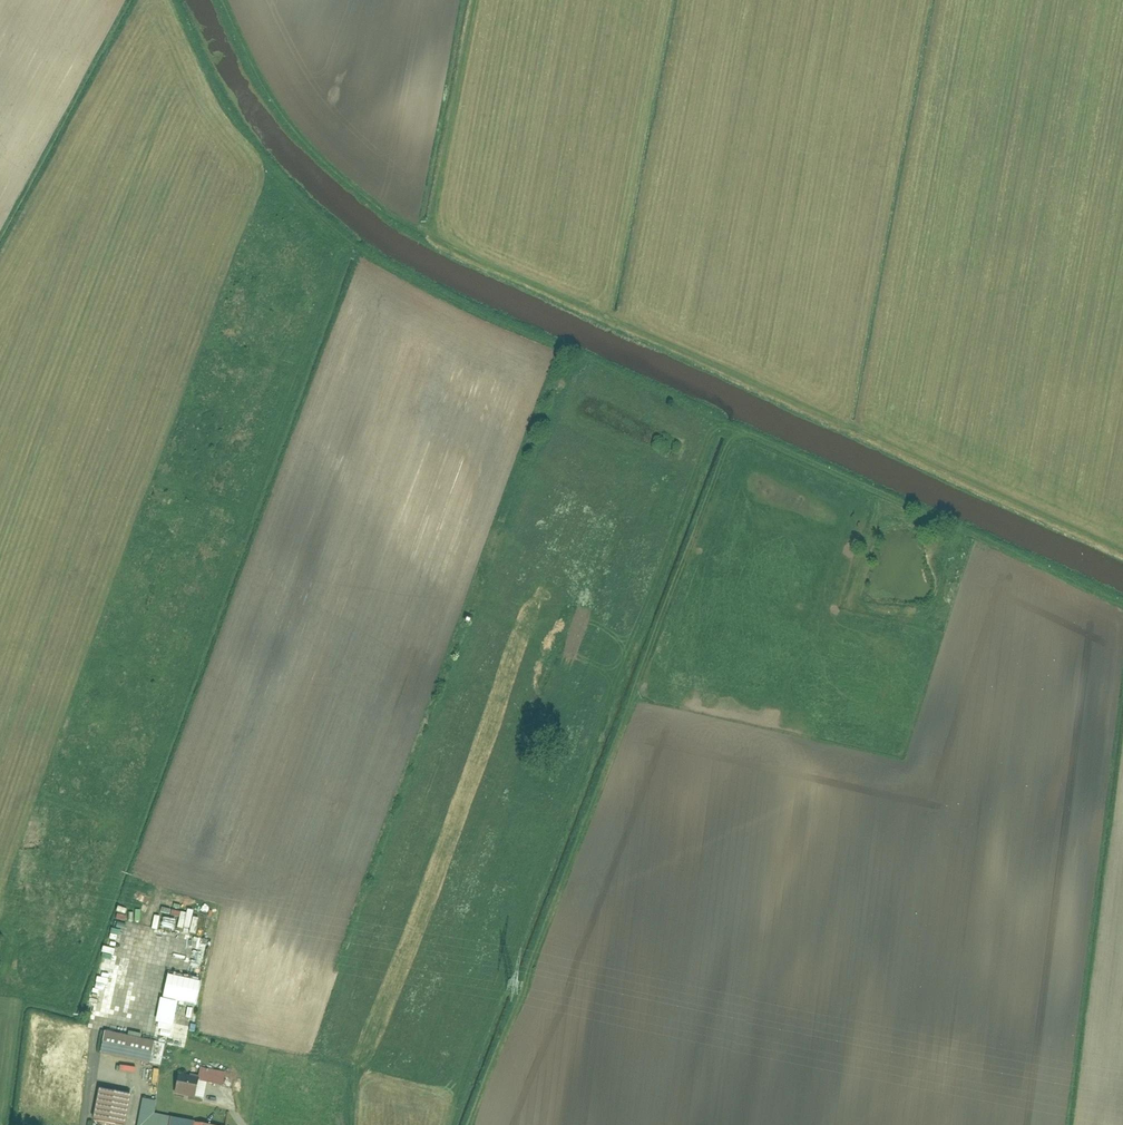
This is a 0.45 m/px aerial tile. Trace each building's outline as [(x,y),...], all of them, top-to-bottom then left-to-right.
[(196,1005),(201,981),(166,974),(156,1022),(173,1026),(177,1002),(196,1005)] [(104,1032),(100,1054),(150,1064),(154,1042),(104,1032)] [(201,1079),(201,1080),(226,1084),(227,1075),(203,1071),(201,1079)] [(178,1075),(174,1095),(198,1099),(201,1080),(201,1079),(178,1075)] [(94,1120),(116,1124),(124,1124),(131,1095),(101,1089),(94,1120)] [(137,1124),(170,1124),(171,1119),(153,1115),(156,1101),(142,1098),(137,1124)]
